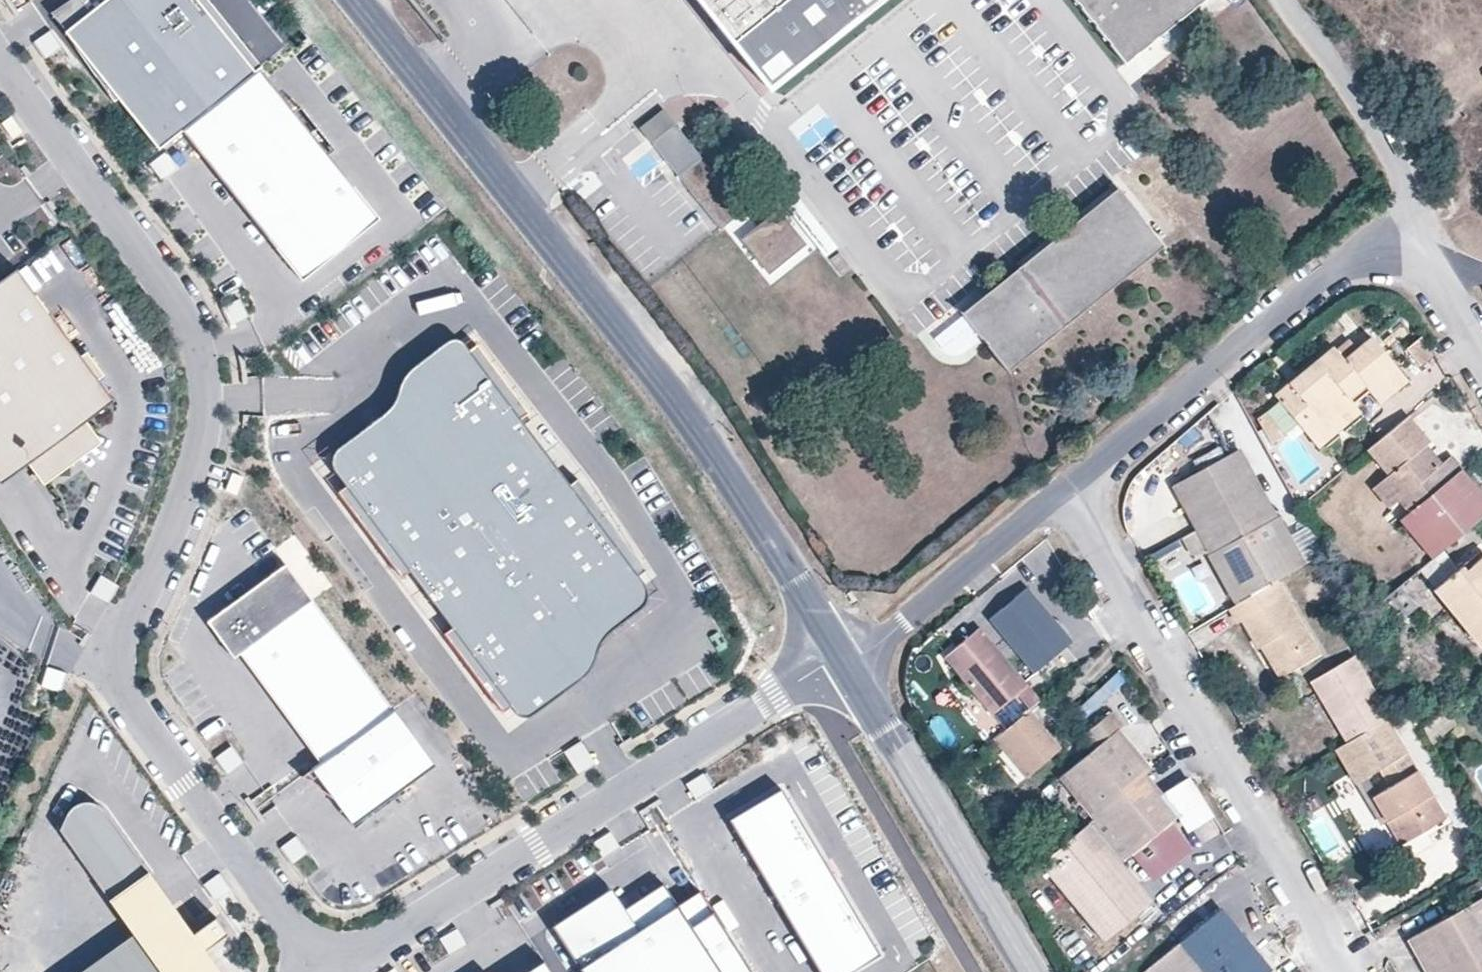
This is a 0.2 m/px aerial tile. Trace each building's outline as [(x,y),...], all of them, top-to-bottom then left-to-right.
[(159,149),(182,131),(256,72),(199,0),(105,0),(65,31),(159,149)] [(766,86),(874,0),(697,0),(766,86)] [(1125,63),(1203,0),(1075,0),(1125,63)] [(37,39),(49,55),(62,46),(50,30),(37,39)] [(295,113),(260,68),(256,72),(182,131),(302,281),(380,220),(353,186),(347,191),(340,182),(346,177),(329,155),(295,113)] [(347,141),(313,98),(295,113),(329,155),(347,141)] [(650,142),(673,125),(674,122),(663,107),(637,128),(648,143),(650,142)] [(4,121),(15,137),(24,131),(13,115),(4,121)] [(742,211),(673,125),(650,142),(720,228),(742,211)] [(147,162),(158,180),(177,169),(166,151),(147,162)] [(353,186),(346,177),(340,182),(347,191),(353,186)] [(1162,245),(1117,188),(962,313),(1007,370),(1162,245)] [(805,244),(776,209),(739,239),(767,275),(805,244)] [(18,267),(0,280),(0,423),(28,462),(43,483),(101,441),(87,420),(114,400),(98,378),(104,374),(87,350),(81,355),(18,267)] [(1273,395),(1309,439),(1353,403),(1368,390),(1379,404),(1408,381),(1370,336),(1342,359),(1332,346),(1273,395)] [(453,339),(448,341),(415,366),(444,404),(400,437),(384,415),(340,447),(335,454),(333,459),(334,468),(347,486),(339,492),(403,577),(411,571),(454,627),(446,633),(505,712),(513,706),(522,716),(531,716),(582,678),(554,641),(597,608),(614,630),(644,607),(648,602),(649,597),(648,588),(639,575),(647,569),(579,478),(571,484),(521,419),(529,413),(478,344),(469,350),(461,340),(453,339)] [(1432,358),(1422,341),(1405,351),(1415,368),(1432,358)] [(415,366),(384,415),(400,437),(444,404),(415,366)] [(1353,403),(1309,439),(1318,448),(1360,413),(1353,403)] [(1367,451),(1387,475),(1371,489),(1389,511),(1397,503),(1406,514),(1398,521),(1430,560),(1481,517),(1481,494),(1460,469),(1462,468),(1452,455),(1442,463),(1426,444),(1430,441),(1409,416),(1367,451)] [(0,482),(28,462),(0,423),(0,482)] [(1171,486),(1236,605),(1275,581),(1301,566),(1238,450),(1171,486)] [(240,488),(246,470),(235,466),(229,484),(240,488)] [(1307,524),(1290,532),(1304,562),(1320,555),(1307,524)] [(1433,590),(1478,648),(1481,645),(1481,557),(1465,570),(1462,566),(1433,590)] [(239,651),(318,761),(391,709),(285,562),(207,618),(233,655),(239,651)] [(100,575),(90,592),(104,600),(114,583),(100,575)] [(1319,653),(1275,581),(1236,605),(1228,610),(1236,624),(1239,622),(1256,649),(1260,647),(1278,677),(1319,653)] [(1401,583),(1381,600),(1399,623),(1419,607),(1401,583)] [(1028,589),(989,620),(1032,673),(1071,641),(1028,589)] [(554,641),(582,678),(614,630),(597,608),(554,641)] [(1028,710),(1039,701),(979,629),(942,658),(990,715),(1016,695),(1028,710)] [(1386,718),(1390,716),(1354,656),(1309,682),(1346,742),(1386,718)] [(57,675),(52,693),(71,698),(76,680),(57,675)] [(318,761),(309,767),(349,824),(433,764),(392,708),(391,709),(318,761)] [(1028,710),(993,739),(1024,778),(1060,749),(1028,710)] [(1146,775),(1152,770),(1119,728),(1123,726),(1111,712),(1082,736),(1093,749),(1059,779),(1092,820),(1146,775)] [(1453,734),(1441,713),(1423,728),(1434,748),(1453,734)] [(1346,742),(1333,750),(1354,785),(1359,781),(1377,770),(1388,788),(1370,798),(1398,846),(1400,845),(1446,817),(1386,718),(1346,742)] [(242,764),(230,748),(216,758),(227,774),(242,764)] [(570,755),(553,765),(562,780),(579,770),(570,755)] [(713,783),(702,769),(686,780),(696,795),(713,783)] [(1377,770),(1359,781),(1370,798),(1388,788),(1377,770)] [(1193,855),(1168,824),(1179,815),(1162,795),(1146,775),(1092,820),(1087,824),(1120,863),(1129,856),(1155,887),(1193,855)] [(1162,795),(1179,815),(1184,822),(1205,805),(1186,775),(1162,795)] [(819,971),(844,971),(878,952),(778,786),(726,818),(819,971)] [(150,872),(104,809),(99,804),(92,802),(85,801),(78,803),(75,805),(60,828),(111,900),(150,872)] [(1087,921),(1135,882),(1120,863),(1087,824),(1039,863),(1087,921)] [(1467,837),(1451,846),(1456,855),(1471,846),(1467,837)] [(306,854),(295,838),(280,848),(292,864),(306,854)] [(1400,845),(1398,846),(1393,849),(1399,860),(1407,856),(1400,845)] [(1347,865),(1337,870),(1341,877),(1351,871),(1347,865)] [(173,904),(150,872),(111,900),(134,932),(173,904)] [(233,894),(221,877),(207,888),(218,904),(233,894)] [(1103,940),(1151,901),(1135,882),(1087,921),(1103,940)] [(1458,911),(1481,897),(1481,887),(1478,882),(1451,898),(1458,911)] [(660,883),(622,908),(608,887),(548,926),(578,971),(750,971),(696,891),(675,905),(660,883)] [(1458,911),(1406,941),(1424,971),(1481,971),(1481,897),(1458,911)] [(1242,920),(1227,903),(1219,910),(1233,927),(1242,920)] [(228,931),(217,916),(193,932),(173,904),(134,932),(79,971),(221,971),(204,948),(228,931)] [(1144,971),(1268,971),(1269,971),(1219,910),(1144,971)] [(467,940),(457,925),(441,936),(450,951),(467,940)] [(540,961),(523,971),(548,971),(540,961)]
